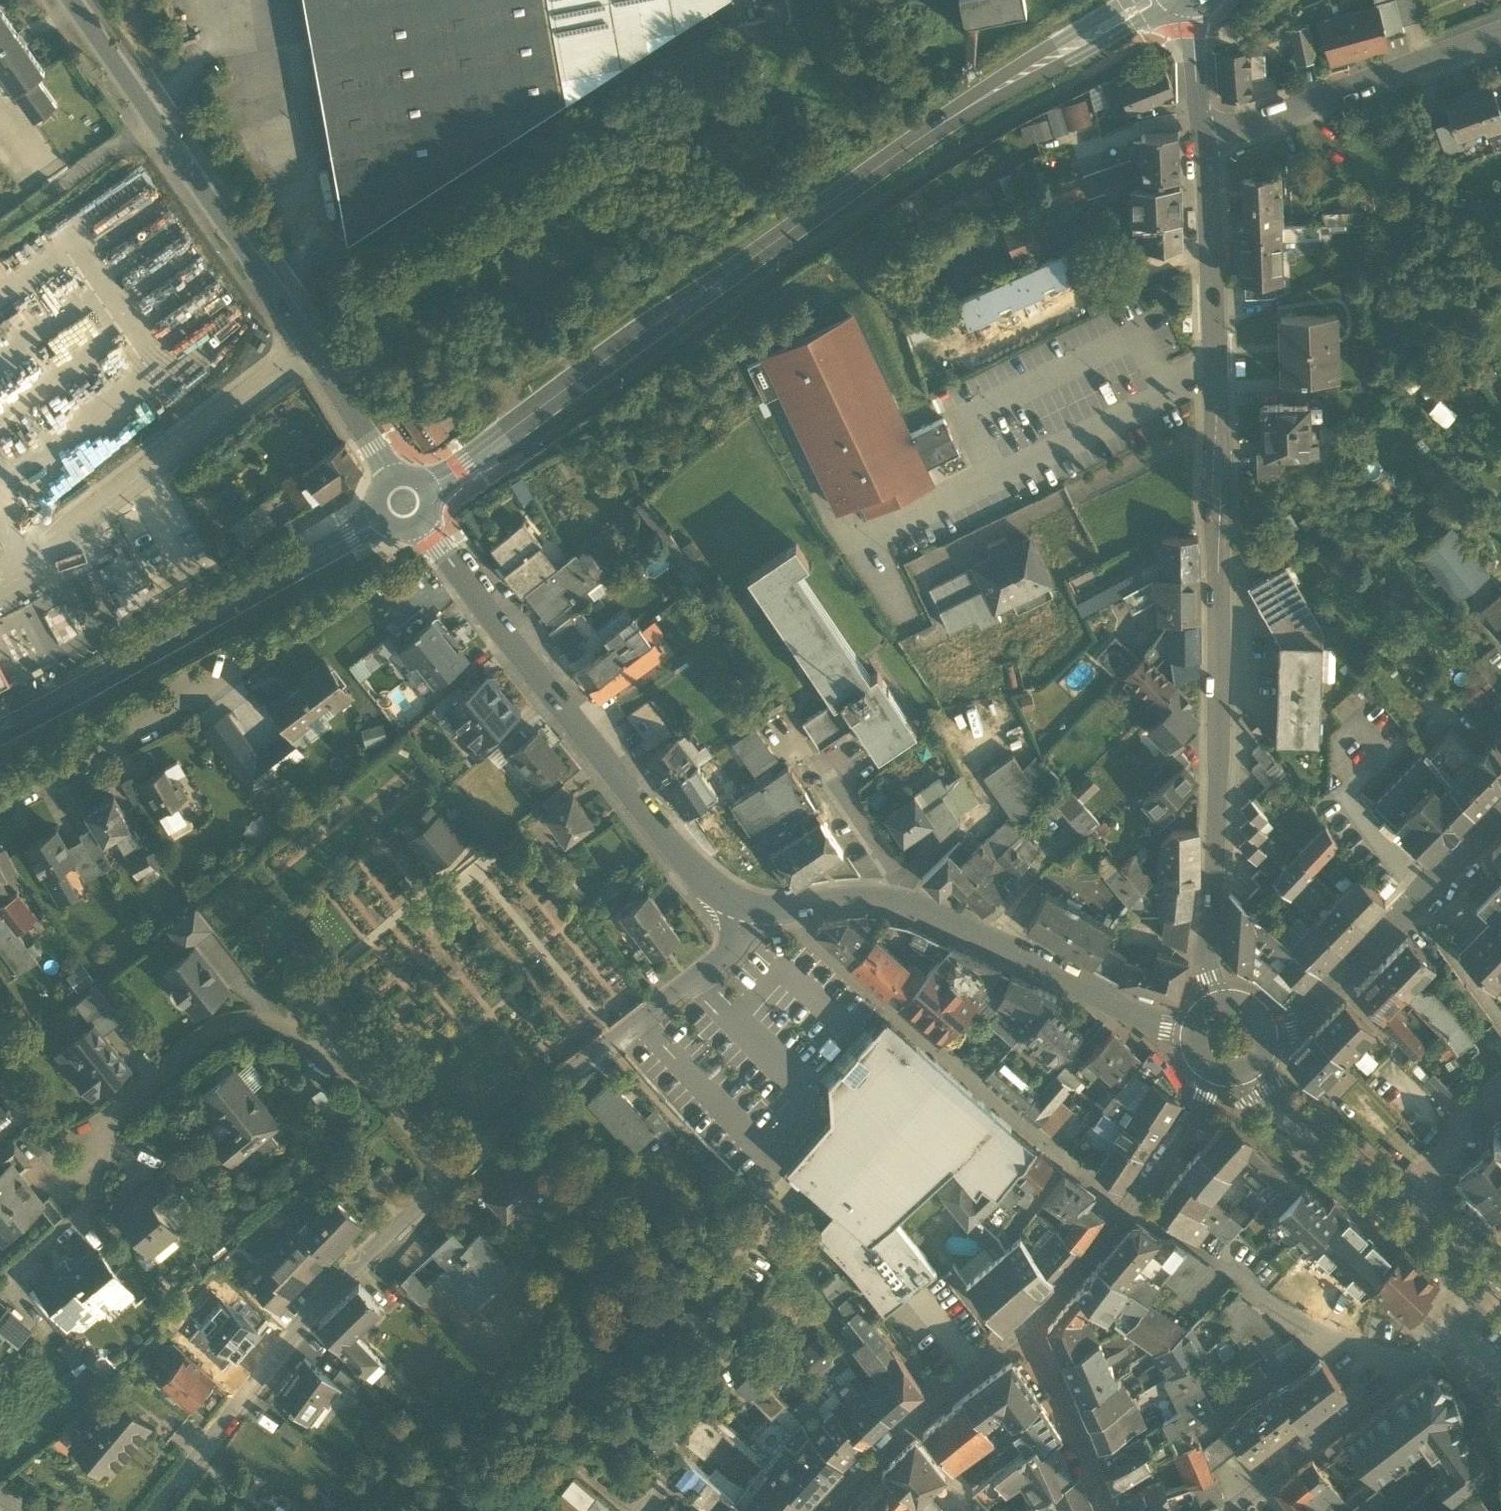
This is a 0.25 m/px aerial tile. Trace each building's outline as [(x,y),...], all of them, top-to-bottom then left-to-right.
[(568,99),(550,0),(300,0),(308,42),(312,41),(347,241),(568,99)] [(568,99),(726,0),(550,0),(568,99)] [(741,61),(779,37),(769,22),(796,14),(792,0),(791,0),(763,8),(767,19),(720,28),(741,61)] [(1026,0),(962,0),(965,19),(1027,7),(1026,0)] [(1403,25),(1396,0),(1389,0),(1380,3),(1375,4),(1377,10),(1378,10),(1386,39),(1405,34),(1403,25)] [(1403,25),(1418,21),(1412,0),(1396,0),(1403,25)] [(16,90),(17,90),(39,74),(45,69),(0,7),(0,68),(4,73),(16,90)] [(1325,24),(1335,61),(1388,46),(1386,39),(1378,10),(1377,10),(1325,24)] [(975,35),(979,32),(979,27),(976,24),(971,24),(968,27),(968,31),(971,35),(975,35)] [(1292,30),(1299,62),(1313,59),(1306,27),(1292,30)] [(1272,76),(1265,78),(1252,81),(1251,55),(1251,54),(1220,55),(1223,99),(1251,98),(1276,90),(1272,76)] [(1264,54),(1251,55),(1252,81),(1265,78),(1264,54)] [(17,90),(35,116),(57,100),(39,74),(17,90)] [(1124,98),(1130,112),(1162,100),(1161,97),(1174,91),(1167,74),(1155,79),(1154,76),(1121,89),(1124,98)] [(1459,136),(1461,135),(1485,126),(1488,132),(1500,127),(1500,112),(1491,85),(1446,102),(1454,122),(1459,136)] [(1105,96),(1108,105),(1124,98),(1121,89),(1105,96)] [(1063,107),(1068,129),(1091,124),(1085,101),(1063,107)] [(1437,129),(1446,154),(1463,147),(1461,135),(1459,136),(1454,122),(1437,129)] [(1142,160),(1143,169),(1133,170),(1129,162),(1084,177),(1089,194),(1134,178),(1143,178),(1179,176),(1178,132),(1142,134),(1142,143),(1135,143),(1135,161),(1142,160)] [(1291,157),(1300,184),(1312,180),(1302,153),(1291,157)] [(1055,184),(1061,198),(1082,189),(1078,175),(1055,184)] [(1245,180),(1246,227),(1279,226),(1278,214),(1278,208),(1283,208),(1282,179),(1245,180)] [(1132,186),(1132,220),(1145,220),(1180,218),(1180,193),(1180,192),(1177,192),(1177,186),(1180,186),(1180,184),(1179,184),(1179,183),(1136,185),(1132,186)] [(1322,209),(1321,223),(1363,224),(1364,209),(1322,209)] [(997,226),(1009,257),(1043,245),(1031,214),(997,226)] [(1145,220),(1146,234),(1124,243),(1129,256),(1146,248),(1146,249),(1182,247),(1180,218),(1145,220)] [(1321,224),(1306,225),(1281,226),(1282,239),(1306,238),(1322,238),(1321,224)] [(1240,227),(1242,284),(1244,284),(1283,283),(1282,239),(1281,226),(1279,226),(1246,227),(1240,227)] [(175,344),(233,305),(195,249),(185,256),(190,263),(182,268),(186,274),(172,284),(182,297),(167,307),(162,299),(155,304),(162,314),(157,317),(175,344)] [(968,318),(969,322),(1074,275),(1064,251),(959,298),(968,318)] [(1244,284),(1245,299),(1273,298),(1273,293),(1286,292),(1285,283),(1283,283),(1244,284)] [(911,343),(968,318),(959,298),(905,322),(911,343)] [(925,467),(909,432),(852,312),(764,354),(781,390),(838,509),(860,498),(905,477),(908,483),(928,474),(925,467)] [(1191,315),(1183,315),(1183,329),(1191,328),(1191,315)] [(1283,380),(1283,381),(1306,380),(1337,379),(1337,377),(1331,378),(1329,317),(1335,317),(1335,315),(1281,317),(1283,380)] [(1331,378),(1337,377),(1335,317),(1329,317),(1331,378)] [(781,390),(764,354),(747,362),(764,398),(781,390)] [(1282,380),(1282,391),(1306,390),(1306,380),(1283,381),(1283,380),(1282,380)] [(1306,403),(1306,390),(1282,391),(1282,403),(1306,403)] [(1457,413),(1440,398),(1428,411),(1446,426),(1457,413)] [(1265,452),(1264,452),(1280,452),(1316,450),(1315,430),(1309,431),(1308,402),(1306,403),(1282,403),(1264,404),(1265,441),(1264,441),(1265,452)] [(404,418),(425,450),(449,435),(428,403),(404,418)] [(960,451),(943,416),(909,432),(925,467),(927,466),(960,451)] [(303,471),(322,499),(363,471),(364,470),(363,469),(345,442),(303,471)] [(1256,452),(1257,477),(1281,476),(1280,452),(1264,452),(1265,452),(1256,452)] [(935,482),(927,466),(925,467),(928,474),(908,483),(905,477),(860,498),(867,514),(935,482)] [(282,481),(301,512),(311,506),(311,507),(314,505),(292,474),(282,481)] [(627,501),(632,507),(645,497),(640,490),(627,501)] [(1499,521),(1500,520),(1500,509),(1488,492),(1481,497),(1499,521)] [(637,503),(659,536),(669,530),(646,496),(637,503)] [(247,514),(261,533),(277,522),(263,503),(247,514)] [(1298,525),(1290,510),(1277,518),(1285,533),(1298,525)] [(491,549),(508,570),(510,572),(538,550),(542,547),(524,523),(491,549)] [(1419,548),(1457,596),(1489,570),(1451,523),(1419,548)] [(986,545),(991,556),(1011,546),(1005,535),(986,545)] [(1161,552),(1161,574),(1198,574),(1198,536),(1162,537),(1161,552)] [(976,565),(986,586),(996,607),(1050,581),(1029,537),(1011,546),(991,556),(975,564),(976,565)] [(667,544),(679,562),(687,557),(674,538),(667,544)] [(819,677),(834,699),(803,720),(820,746),(858,721),(879,754),(917,728),(878,670),(871,675),(865,679),(788,565),(794,561),(799,568),(809,562),(796,542),(749,574),(766,598),(768,597),(820,676),(819,677)] [(557,566),(542,547),(538,550),(553,569),(557,566)] [(553,569),(538,550),(510,572),(508,570),(504,573),(521,594),(526,590),(553,569)] [(1075,599),(1082,615),(1125,592),(1159,574),(1161,574),(1161,552),(1075,599)] [(557,566),(553,569),(526,590),(548,619),(566,605),(589,587),(579,573),(583,570),(571,555),(557,566)] [(1267,564),(1272,573),(1286,565),(1281,556),(1267,564)] [(865,679),(871,675),(799,568),(794,561),(788,565),(865,679)] [(929,587),(939,608),(986,586),(976,565),(929,587)] [(1278,739),(1318,740),(1322,629),(1286,565),(1272,573),(1249,586),(1282,643),(1278,739)] [(1160,620),(1170,620),(1198,620),(1198,574),(1161,574),(1159,574),(1125,592),(1135,610),(1160,596),(1160,620)] [(104,616),(95,601),(89,605),(72,577),(36,599),(62,642),(104,616)] [(950,629),(996,607),(986,586),(939,608),(950,629)] [(1485,605),(1486,613),(1500,631),(1500,592),(1485,605)] [(548,619),(555,627),(569,616),(573,613),(566,605),(548,619)] [(603,640),(606,638),(633,618),(625,606),(594,628),(595,629),(603,640)] [(578,627),(569,616),(555,627),(549,632),(557,643),(578,627)] [(639,626),(633,618),(606,638),(612,646),(639,626)] [(1145,653),(1151,659),(1164,646),(1170,648),(1170,620),(1145,653)] [(1199,655),(1198,620),(1170,620),(1170,648),(1170,656),(1199,655)] [(418,662),(436,685),(467,662),(457,650),(450,655),(438,640),(443,637),(432,622),(416,634),(418,636),(400,650),(412,666),(418,662)] [(651,642),(639,626),(612,646),(577,672),(589,687),(651,642)] [(586,638),(578,627),(557,643),(566,654),(586,638)] [(1100,659),(1120,679),(1126,674),(1142,656),(1123,637),(1100,659)] [(651,642),(589,687),(598,700),(661,655),(651,642)] [(1483,653),(1500,674),(1500,650),(1496,643),(1483,653)] [(1166,745),(1167,746),(1176,737),(1197,716),(1189,707),(1193,703),(1176,685),(1151,659),(1145,653),(1142,656),(1126,674),(1155,704),(1164,713),(1148,727),(1166,745)] [(1483,653),(1474,660),(1481,668),(1494,684),(1500,693),(1500,674),(1483,653)] [(1170,656),(1176,685),(1188,678),(1199,673),(1199,655),(1170,656)] [(296,683),(271,702),(270,703),(289,729),(304,718),(306,721),(321,710),(318,707),(328,700),(345,687),(324,659),(303,675),(305,678),(297,684),(296,683)] [(10,681),(0,662),(0,686),(10,681)] [(418,662),(412,666),(431,690),(436,685),(418,662)] [(1471,705),(1484,693),(1494,684),(1481,668),(1459,688),(1471,705)] [(463,729),(503,696),(497,688),(497,682),(494,678),(488,677),(466,695),(448,710),(448,711),(463,729)] [(1494,684),(1484,693),(1494,704),(1500,697),(1500,693),(1494,684)] [(432,707),(441,717),(448,711),(448,710),(466,695),(459,686),(432,707)] [(351,696),(345,687),(328,700),(335,708),(351,696)] [(509,703),(503,696),(463,729),(477,746),(478,747),(496,732),(518,714),(518,708),(515,704),(509,703)] [(289,729),(270,703),(271,702),(268,699),(264,702),(283,727),(290,737),(294,734),(289,729)] [(626,717),(643,740),(666,724),(648,700),(626,717)] [(204,731),(224,759),(247,742),(227,713),(204,731)] [(380,721),(360,726),(363,743),(384,739),(380,721)] [(649,751),(652,756),(677,738),(666,724),(643,740),(639,743),(646,753),(649,751)] [(733,741),(757,775),(778,761),(755,727),(733,741)] [(1425,752),(1474,811),(1500,784),(1500,753),(1490,741),(1478,754),(1450,727),(1425,752)] [(519,729),(504,741),(497,747),(506,759),(513,754),(512,752),(527,740),(519,729)] [(497,747),(504,741),(496,732),(478,747),(477,746),(469,752),(478,763),(497,747)] [(513,754),(540,786),(564,766),(537,732),(527,740),(512,752),(513,754)] [(678,739),(696,764),(698,763),(713,753),(705,742),(698,747),(687,732),(678,739)] [(286,734),(258,757),(271,775),(272,775),(275,779),(304,757),(286,734)] [(1163,765),(1181,749),(1185,746),(1176,737),(1167,746),(1166,745),(1154,757),(1163,765)] [(651,758),(669,782),(686,770),(687,771),(696,764),(678,739),(677,738),(652,756),(651,758)] [(252,797),(258,793),(271,782),(275,779),(272,775),(271,775),(258,757),(247,742),(224,759),(252,797)] [(1252,750),(1260,760),(1267,768),(1276,760),(1261,742),(1252,750)] [(1190,760),(1181,749),(1163,765),(1154,773),(1162,782),(1184,762),(1186,763),(1190,760)] [(1374,804),(1428,857),(1474,811),(1425,752),(1375,803),(1374,804)] [(986,775),(1002,798),(1027,773),(1013,756),(986,775)] [(1049,806),(1055,800),(1069,786),(1042,758),(1027,773),(1002,798),(1016,818),(1043,799),(1049,806)] [(1275,778),(1267,768),(1260,760),(1251,768),(1266,786),(1275,778)] [(1288,774),(1276,760),(1267,768),(1275,778),(1279,782),(1288,774)] [(1155,813),(1156,815),(1168,804),(1173,799),(1198,777),(1186,763),(1184,762),(1162,782),(1142,799),(1155,813)] [(665,785),(684,815),(718,793),(700,766),(698,763),(696,764),(687,771),(669,782),(665,785)] [(771,863),(787,887),(796,881),(773,848),(820,816),(822,818),(824,816),(789,763),(730,803),(771,863)] [(704,764),(700,766),(718,793),(722,791),(704,764)] [(150,795),(160,813),(178,802),(187,797),(177,779),(172,781),(165,769),(142,782),(150,795)] [(950,794),(961,809),(975,797),(961,773),(943,785),(950,794)] [(122,784),(133,804),(150,795),(142,782),(138,774),(122,784)] [(1074,788),(1085,798),(1099,785),(1088,774),(1074,788)] [(940,780),(917,795),(927,811),(950,794),(943,785),(940,780)] [(541,802),(549,813),(571,796),(563,784),(541,802)] [(879,786),(867,794),(876,806),(883,801),(881,798),(885,795),(879,786)] [(1100,821),(1069,786),(1055,800),(1085,834),(1092,828),(1100,821)] [(950,794),(927,811),(934,822),(932,823),(942,835),(961,819),(957,813),(961,809),(950,794)] [(547,814),(566,841),(592,822),(573,795),(572,795),(571,796),(549,813),(547,814)] [(905,842),(932,823),(934,822),(927,811),(917,795),(886,816),(905,842)] [(105,846),(117,839),(131,831),(132,830),(114,798),(112,799),(107,799),(101,803),(100,806),(84,815),(93,829),(103,847),(105,846)] [(1239,845),(1256,862),(1266,852),(1257,843),(1267,834),(1259,826),(1268,818),(1250,799),(1241,808),(1250,817),(1240,827),(1249,836),(1239,845)] [(193,827),(178,802),(160,813),(174,837),(193,827)] [(1149,819),(1158,829),(1176,813),(1168,804),(1156,815),(1155,813),(1149,819)] [(424,845),(436,864),(459,845),(444,829),(446,827),(431,809),(406,828),(422,847),(424,845)] [(773,848),(796,881),(843,849),(822,818),(820,816),(773,848)] [(1010,817),(998,828),(1011,841),(1022,830),(1010,817)] [(1325,824),(1298,853),(1311,868),(1331,847),(1337,841),(1325,824)] [(980,845),(993,858),(1011,841),(998,828),(980,845)] [(80,836),(82,840),(93,860),(108,851),(105,846),(103,847),(93,829),(80,836)] [(1162,841),(1160,868),(1159,880),(1162,880),(1194,879),(1198,879),(1198,842),(1198,830),(1173,829),(1162,841)] [(993,858),(987,864),(1003,881),(1013,871),(1016,875),(1041,851),(1022,830),(1011,841),(993,858)] [(139,844),(131,831),(117,839),(125,852),(139,844)] [(28,848),(60,903),(76,894),(62,870),(74,863),(67,849),(56,832),(28,848)] [(949,849),(962,863),(968,857),(965,854),(967,847),(959,839),(949,849)] [(93,860),(82,840),(67,849),(74,863),(80,872),(95,863),(93,860)] [(1492,851),(1500,860),(1500,841),(1492,851)] [(1154,879),(1159,880),(1160,868),(1149,870),(1144,864),(1143,865),(1141,862),(1150,853),(1143,843),(1121,863),(1141,888),(1142,888),(1154,879)] [(980,845),(968,857),(962,863),(974,876),(987,864),(993,858),(980,845)] [(960,889),(974,876),(962,863),(949,849),(922,875),(939,892),(946,886),(955,895),(960,889)] [(1105,877),(1121,863),(1110,849),(1101,857),(1100,868),(1105,877)] [(6,878),(17,873),(6,851),(0,855),(0,866),(6,878)] [(1309,870),(1311,868),(1298,853),(1273,879),(1290,896),(1313,873),(1309,870)] [(128,866),(136,880),(154,870),(146,856),(128,866)] [(769,887),(787,887),(771,863),(758,871),(769,887)] [(1105,877),(1128,905),(1141,888),(1121,863),(1105,877)] [(1009,887),(1003,881),(987,864),(974,876),(960,889),(961,890),(983,913),(1009,887)] [(1359,875),(1337,897),(1364,924),(1386,902),(1359,875)] [(1144,913),(1158,913),(1162,880),(1159,880),(1154,879),(1142,888),(1141,888),(1128,905),(1139,913),(1144,913)] [(1194,879),(1162,880),(1158,913),(1167,914),(1164,940),(1187,946),(1194,879)] [(1,880),(0,881),(0,902),(4,910),(0,911),(16,932),(35,917),(17,893),(9,897),(1,880)] [(1489,917),(1491,916),(1493,918),(1500,910),(1500,905),(1498,902),(1500,899),(1500,880),(1476,905),(1489,917)] [(1060,942),(1079,908),(1077,907),(1078,905),(1067,898),(1066,900),(1046,889),(1028,921),(1027,920),(1023,927),(1038,935),(1041,931),(1060,942)] [(622,912),(634,928),(660,909),(648,892),(622,912)] [(1263,985),(1272,974),(1279,967),(1297,949),(1290,944),(1229,892),(1224,952),(1263,985)] [(1337,897),(1315,920),(1342,946),(1364,924),(1337,897)] [(170,928),(185,947),(212,926),(197,907),(170,928)] [(1112,926),(1079,908),(1060,942),(1061,943),(1060,945),(1072,951),(1073,949),(1092,960),(1093,961),(1103,943),(1112,926)] [(679,935),(660,909),(634,928),(653,954),(679,935)] [(1491,986),(1500,976),(1500,910),(1493,918),(1491,916),(1489,917),(1489,918),(1494,923),(1463,955),(1459,951),(1458,953),(1491,986)] [(2,915),(0,916),(0,933),(10,925),(2,915)] [(867,916),(847,917),(858,927),(867,916)] [(867,935),(858,927),(847,917),(823,921),(815,930),(852,962),(872,940),(867,935)] [(873,929),(867,935),(872,940),(876,936),(889,921),(872,917),(866,923),(873,929)] [(1320,969),(1342,946),(1315,920),(1290,944),(1297,949),(1320,969)] [(19,975),(37,961),(15,932),(10,925),(0,933),(0,949),(19,975)] [(923,949),(941,958),(952,945),(915,928),(909,939),(917,942),(915,946),(923,950),(923,949)] [(852,962),(885,991),(908,965),(907,964),(876,936),(872,940),(852,962)] [(1381,964),(1408,991),(1416,983),(1434,964),(1408,937),(1381,964)] [(1115,980),(1119,982),(1126,959),(1127,956),(1103,943),(1093,961),(1092,960),(1089,966),(1115,980)] [(1001,969),(952,945),(941,958),(927,974),(900,1004),(940,1039),(966,1011),(982,993),(999,972),(1001,969)] [(187,1000),(197,1012),(228,987),(195,947),(164,972),(174,984),(171,987),(173,993),(175,996),(178,999),(183,1003),(187,1000)] [(1146,949),(1142,964),(1143,964),(1153,967),(1157,952),(1146,949)] [(1320,969),(1297,949),(1279,967),(1302,987),(1320,969)] [(1119,982),(1177,999),(1188,961),(1157,952),(1153,967),(1143,964),(1142,964),(1126,959),(1119,982)] [(63,969),(73,982),(89,970),(80,957),(63,969)] [(911,960),(907,964),(908,965),(885,991),(900,1004),(927,974),(911,960)] [(1369,1004),(1382,1017),(1392,1007),(1407,992),(1408,991),(1381,964),(1355,990),(1368,1003),(1367,1003),(1369,1005),(1369,1004)] [(982,993),(997,1006),(1002,1000),(1001,1000),(1010,977),(999,972),(982,993)] [(1022,1010),(1034,984),(1012,974),(1010,977),(1001,1000),(1002,1000),(1010,1005),(1003,1012),(1013,1021),(1022,1010)] [(1293,992),(1272,974),(1263,985),(1283,1002),(1293,992)] [(1500,996),(1500,976),(1491,986),(1500,996)] [(95,1022),(102,1030),(122,1014),(97,983),(76,1000),(94,1022),(95,1022)] [(1408,991),(1407,992),(1416,1000),(1442,1027),(1457,1047),(1472,1036),(1455,1011),(1432,988),(1425,988),(1423,990),(1416,983),(1408,991)] [(1056,995),(1034,984),(1022,1010),(1013,1021),(1003,1012),(999,1008),(990,1018),(1014,1041),(1026,1028),(1036,1017),(1052,1001),(1053,1002),(1056,995)] [(1454,994),(1481,1030),(1492,1021),(1466,985),(1454,994)] [(1401,1016),(1416,1000),(1407,992),(1392,1007),(1401,1016)] [(966,1011),(979,1022),(986,1014),(990,1018),(999,1008),(997,1006),(982,993),(966,1011)] [(1054,1053),(1056,1055),(1082,1029),(1053,1002),(1052,1001),(1036,1017),(1026,1028),(1029,1031),(1036,1036),(1054,1053)] [(1315,1032),(1344,1061),(1374,1031),(1345,1001),(1315,1032)] [(1426,1042),(1401,1016),(1392,1007),(1382,1017),(1381,1018),(1413,1054),(1426,1042)] [(874,1031),(830,1081),(829,1082),(832,1116),(788,1166),(834,1208),(853,1223),(832,1247),(847,1262),(885,1308),(936,1267),(896,1217),(953,1163),(961,1173),(976,1189),(982,1181),(997,1191),(1035,1147),(885,1018),(874,1031)] [(75,1071),(92,1093),(100,1086),(101,1088),(130,1065),(102,1030),(95,1022),(94,1022),(67,1044),(83,1065),(75,1071)] [(830,1081),(874,1031),(864,1023),(820,1073),(830,1081)] [(1003,1059),(1029,1031),(1026,1028),(1014,1041),(1000,1056),(1003,1059)] [(1084,1076),(1087,1079),(1101,1065),(1113,1076),(1121,1067),(1121,1066),(1134,1051),(1112,1031),(1085,1061),(1077,1070),(1084,1076)] [(1317,1090),(1325,1081),(1336,1070),(1344,1061),(1315,1032),(1287,1060),(1317,1090)] [(1054,1053),(1036,1036),(1030,1042),(1048,1059),(1054,1053)] [(74,1072),(75,1071),(83,1065),(67,1044),(57,1052),(74,1072)] [(1071,1085),(1073,1087),(1084,1076),(1077,1070),(1085,1061),(1076,1051),(1055,1074),(1071,1085)] [(1121,1067),(1131,1075),(1133,1073),(1143,1060),(1134,1051),(1121,1066),(1121,1067)] [(1179,1088),(1162,1063),(1150,1052),(1143,1060),(1133,1073),(1143,1079),(1149,1083),(1151,1080),(1173,1095),(1178,1089),(1179,1088)] [(1022,1110),(1023,1111),(1039,1092),(1003,1059),(1000,1056),(982,1076),(983,1077),(985,1074),(1023,1108),(1022,1110)] [(252,1094),(256,1091),(268,1081),(253,1061),(236,1075),(252,1094)] [(207,1127),(232,1158),(242,1151),(270,1128),(276,1124),(266,1112),(270,1108),(256,1091),(252,1094),(236,1075),(231,1068),(204,1090),(223,1115),(207,1127)] [(1340,1073),(1336,1070),(1325,1081),(1328,1085),(1340,1073)] [(1131,1075),(1116,1093),(1103,1109),(1116,1117),(1129,1101),(1143,1079),(1133,1073),(1131,1075)] [(1423,1083),(1451,1110),(1451,1109),(1462,1100),(1434,1073),(1423,1083)] [(983,1077),(1022,1110),(1023,1108),(985,1074),(983,1077)] [(1023,1111),(1038,1123),(1071,1085),(1055,1074),(1039,1092),(1023,1111)] [(7,1105),(17,1096),(0,1075),(0,1096),(7,1105)] [(589,1099),(632,1147),(654,1128),(655,1127),(646,1117),(644,1115),(612,1079),(589,1099)] [(1135,1105),(1163,1124),(1179,1099),(1173,1095),(1151,1080),(1149,1083),(1135,1105)] [(21,1101),(17,1096),(7,1105),(0,1111),(0,1118),(21,1101)] [(632,1147),(589,1099),(588,1101),(632,1150),(634,1149),(632,1147)] [(1135,1105),(1124,1122),(1152,1140),(1163,1124),(1135,1105)] [(646,1117),(656,1108),(655,1106),(644,1115),(646,1117)] [(1114,1137),(1117,1139),(1142,1156),(1152,1140),(1124,1122),(1123,1122),(1116,1117),(1103,1109),(1099,1106),(1091,1115),(1095,1118),(1091,1123),(1113,1138),(1114,1137)] [(655,1130),(669,1145),(680,1135),(656,1108),(646,1117),(655,1127),(654,1128),(655,1130)] [(444,1117),(435,1125),(441,1131),(450,1124),(444,1117)] [(1273,1158),(1257,1144),(1230,1118),(1208,1141),(1236,1166),(1240,1169),(1247,1161),(1259,1172),(1264,1167),(1273,1158)] [(242,1151),(251,1163),(280,1140),(270,1128),(242,1151)] [(632,1147),(634,1149),(655,1130),(654,1128),(632,1147)] [(12,1158),(20,1168),(31,1158),(13,1136),(0,1147),(0,1167),(12,1158)] [(1142,1156),(1117,1139),(1108,1152),(1096,1171),(1121,1188),(1142,1156)] [(1228,1174),(1236,1166),(1208,1141),(1199,1150),(1200,1151),(1228,1174)] [(1497,1142),(1458,1174),(1464,1182),(1500,1152),(1500,1147),(1497,1142)] [(1001,1189),(1013,1196),(1022,1187),(1028,1181),(1032,1184),(1051,1162),(1035,1148),(1001,1189)] [(513,1203),(516,1207),(541,1185),(558,1204),(575,1188),(540,1149),(500,1186),(499,1187),(498,1187),(513,1203)] [(1180,1174),(1212,1199),(1231,1176),(1228,1174),(1200,1151),(1180,1174)] [(1464,1182),(1497,1221),(1500,1217),(1500,1152),(1464,1182)] [(11,1228),(26,1216),(24,1212),(43,1197),(20,1168),(12,1158),(0,1167),(0,1214),(11,1228)] [(1264,1167),(1272,1175),(1281,1166),(1273,1158),(1264,1167)] [(1272,1175),(1257,1191),(1252,1187),(1245,1195),(1260,1208),(1267,1200),(1278,1210),(1279,1210),(1302,1186),(1301,1185),(1281,1166),(1272,1175)] [(163,1170),(143,1186),(161,1209),(172,1200),(181,1193),(163,1170)] [(940,1191),(966,1222),(976,1214),(977,1215),(1002,1195),(998,1192),(997,1191),(982,1181),(976,1189),(961,1173),(940,1191)] [(1066,1213),(1057,1226),(1078,1249),(1099,1220),(1097,1218),(1097,1212),(1088,1203),(1090,1192),(1064,1173),(1045,1199),(1066,1213)] [(1153,1212),(1177,1229),(1186,1218),(1193,1224),(1212,1199),(1180,1174),(1180,1175),(1180,1174),(1174,1182),(1153,1212)] [(1271,1217),(1303,1248),(1309,1242),(1311,1245),(1345,1210),(1333,1199),(1328,1205),(1304,1183),(1301,1185),(1302,1186),(1279,1210),(1278,1210),(1271,1217)] [(488,1194),(503,1211),(513,1203),(498,1187),(499,1187),(500,1186),(499,1185),(488,1194)] [(175,1226),(161,1209),(143,1186),(136,1192),(139,1196),(121,1211),(150,1247),(175,1226)] [(1013,1196),(1027,1205),(1034,1195),(1022,1187),(1013,1196)] [(1013,1196),(1001,1189),(998,1192),(1002,1195),(1010,1201),(1013,1196)] [(310,1210),(297,1224),(329,1256),(348,1237),(346,1236),(362,1220),(336,1194),(315,1215),(310,1210)] [(1229,1213),(1212,1199),(1193,1224),(1186,1218),(1177,1229),(1196,1243),(1205,1230),(1203,1228),(1207,1223),(1210,1225),(1209,1226),(1228,1241),(1242,1224),(1229,1213)] [(186,1218),(172,1200),(161,1209),(175,1226),(186,1218)] [(1242,1224),(1244,1225),(1255,1214),(1240,1201),(1229,1213),(1242,1224)] [(815,1230),(832,1247),(853,1223),(834,1208),(815,1230)] [(1311,1245),(1362,1292),(1371,1283),(1371,1282),(1394,1257),(1345,1210),(1311,1245)] [(1024,1231),(1032,1244),(1051,1222),(1037,1212),(1034,1215),(1023,1230),(1024,1231)] [(964,1282),(1001,1325),(1039,1291),(1005,1247),(996,1233),(977,1215),(976,1214),(966,1222),(995,1256),(964,1282)] [(329,1256),(297,1224),(264,1256),(277,1268),(273,1272),(271,1270),(270,1271),(257,1284),(279,1306),(310,1276),(312,1278),(319,1271),(317,1268),(329,1256)] [(1148,1299),(1159,1286),(1142,1275),(1135,1277),(1128,1272),(1158,1239),(1138,1224),(1131,1226),(1098,1265),(1147,1300),(1148,1299)] [(1078,1249),(1057,1226),(1032,1251),(1032,1252),(1052,1277),(1078,1249)] [(776,1238),(791,1253),(801,1244),(786,1228),(776,1238)] [(444,1277),(465,1299),(475,1289),(483,1297),(496,1284),(497,1286),(515,1268),(479,1231),(466,1244),(452,1229),(432,1249),(452,1269),(444,1277)] [(1032,1252),(1032,1251),(1018,1234),(1005,1247),(1039,1291),(1052,1277),(1032,1252)] [(1171,1238),(1158,1239),(1128,1272),(1135,1277),(1142,1275),(1159,1286),(1166,1277),(1189,1250),(1171,1238)] [(98,1242),(72,1262),(72,1263),(96,1293),(95,1294),(101,1301),(127,1280),(128,1279),(116,1264),(98,1242)] [(1371,1283),(1410,1319),(1431,1297),(1427,1293),(1439,1281),(1404,1247),(1394,1257),(1371,1282),(1371,1283)] [(1166,1277),(1183,1291),(1210,1265),(1189,1250),(1166,1277)] [(69,1314),(95,1294),(96,1293),(72,1263),(72,1262),(66,1255),(39,1277),(62,1305),(69,1314)] [(260,1261),(270,1271),(271,1270),(273,1272),(277,1268),(264,1256),(260,1261)] [(127,1280),(137,1293),(148,1285),(125,1257),(116,1264),(128,1279),(127,1280)] [(1106,1315),(1120,1298),(1124,1300),(1124,1307),(1115,1318),(1116,1319),(1110,1326),(1115,1331),(1123,1326),(1125,1328),(1147,1300),(1098,1265),(1076,1292),(1106,1315)] [(402,1277),(421,1298),(431,1288),(412,1268),(402,1277)] [(827,1290),(848,1316),(860,1330),(871,1322),(850,1293),(854,1290),(843,1275),(836,1269),(820,1282),(827,1290)] [(30,1284),(53,1312),(62,1305),(39,1277),(30,1284)] [(319,1318),(341,1340),(354,1327),(380,1302),(359,1280),(319,1318)] [(1076,1292),(1073,1297),(1089,1310),(1095,1324),(1106,1315),(1076,1292)] [(1284,1341),(1257,1308),(1239,1292),(1221,1307),(1236,1325),(1240,1322),(1265,1353),(1273,1347),(1281,1359),(1299,1347),(1292,1336),(1284,1340),(1284,1341)] [(266,1318),(239,1294),(232,1303),(259,1327),(265,1319),(266,1318)] [(223,1295),(213,1306),(219,1311),(222,1314),(232,1303),(223,1295)] [(1048,1327),(1062,1359),(1100,1339),(1115,1331),(1110,1326),(1101,1322),(1095,1324),(1089,1310),(1073,1297),(1048,1327)] [(8,1329),(24,1312),(9,1299),(0,1309),(0,1321),(7,1327),(6,1328),(8,1329)] [(1123,1326),(1115,1331),(1100,1339),(1106,1354),(1116,1350),(1117,1354),(1127,1349),(1125,1344),(1136,1339),(1138,1337),(1155,1349),(1187,1326),(1148,1299),(1147,1300),(1125,1328),(1123,1326)] [(219,1311),(208,1324),(237,1351),(250,1336),(259,1327),(232,1303),(222,1314),(219,1311)] [(213,1306),(201,1319),(202,1319),(208,1324),(219,1311),(213,1306)] [(865,1336),(860,1330),(848,1316),(841,1330),(854,1345),(865,1336)] [(202,1319),(189,1334),(224,1366),(237,1351),(208,1324),(202,1319)] [(250,1336),(254,1340),(269,1322),(265,1319),(259,1327),(250,1336)] [(879,1359),(886,1369),(910,1400),(923,1390),(891,1350),(871,1322),(860,1330),(865,1336),(882,1357),(879,1359)] [(1151,1352),(1158,1364),(1165,1376),(1189,1360),(1205,1349),(1189,1325),(1187,1326),(1155,1349),(1151,1352)] [(341,1340),(366,1366),(380,1354),(354,1327),(341,1340)] [(738,1351),(752,1366),(770,1347),(775,1341),(760,1327),(738,1351)] [(820,1336),(801,1353),(817,1370),(836,1357),(820,1336)] [(853,1346),(877,1377),(886,1369),(879,1359),(882,1357),(865,1336),(854,1345),(853,1346)] [(1106,1354),(1100,1339),(1062,1359),(1081,1401),(1118,1379),(1108,1358),(1106,1354)] [(163,1375),(190,1399),(192,1397),(197,1397),(202,1392),(200,1387),(203,1385),(208,1385),(213,1379),(212,1375),(214,1372),(186,1349),(163,1375)] [(394,1368),(380,1354),(366,1366),(382,1379),(394,1368)] [(278,1392),(307,1413),(322,1393),(328,1397),(339,1383),(340,1381),(333,1376),(305,1355),(278,1392)] [(1322,1357),(1279,1389),(1299,1416),(1303,1420),(1346,1388),(1322,1357)] [(1163,1419),(1170,1433),(1190,1422),(1192,1421),(1213,1410),(1214,1409),(1205,1391),(1189,1360),(1165,1376),(1172,1391),(1181,1410),(1163,1419)] [(1012,1362),(963,1397),(924,1432),(953,1465),(987,1440),(995,1435),(1010,1424),(1040,1402),(1012,1362)] [(1122,1376),(1118,1379),(1081,1401),(1089,1421),(1165,1376),(1158,1364),(1126,1384),(1122,1376)] [(339,1383),(350,1392),(359,1380),(340,1366),(333,1376),(340,1381),(339,1383)] [(877,1377),(866,1387),(890,1417),(910,1400),(886,1369),(877,1377)] [(1430,1369),(1423,1374),(1438,1385),(1436,1388),(1447,1402),(1451,1401),(1456,1417),(1463,1413),(1454,1386),(1430,1369)] [(827,1380),(837,1391),(843,1386),(831,1371),(824,1377),(827,1380)] [(1462,1429),(1463,1428),(1456,1419),(1456,1417),(1451,1401),(1447,1402),(1436,1388),(1438,1385),(1423,1374),(1393,1397),(1398,1403),(1389,1409),(1385,1404),(1342,1436),(1349,1445),(1375,1479),(1392,1467),(1386,1458),(1399,1449),(1406,1457),(1424,1443),(1431,1452),(1432,1452),(1441,1444),(1462,1429)] [(856,1375),(843,1386),(837,1391),(843,1398),(872,1434),(890,1417),(866,1387),(856,1375)] [(1172,1391),(1165,1376),(1089,1421),(1099,1444),(1145,1421),(1138,1408),(1172,1391)] [(817,1389),(833,1408),(843,1398),(837,1391),(827,1380),(817,1389)] [(752,1394),(772,1413),(784,1401),(766,1381),(765,1381),(752,1394)] [(1299,1416),(1279,1389),(1276,1385),(1225,1424),(1228,1428),(1240,1445),(1248,1455),(1299,1416)] [(166,1396),(157,1405),(177,1423),(186,1414),(166,1396)] [(1393,1397),(1385,1404),(1389,1409),(1398,1403),(1393,1397)] [(872,1434),(843,1398),(833,1408),(865,1441),(872,1434)] [(99,1448),(109,1457),(112,1459),(116,1458),(120,1456),(150,1421),(150,1420),(126,1399),(111,1416),(100,1406),(73,1437),(94,1454),(99,1448)] [(1010,1424),(1017,1434),(1025,1445),(1035,1439),(1041,1447),(1054,1439),(1061,1434),(1040,1402),(1010,1424)] [(833,1408),(827,1413),(823,1417),(857,1450),(865,1441),(833,1408)] [(811,1418),(817,1424),(823,1417),(820,1413),(819,1412),(815,1416),(814,1415),(811,1418)] [(683,1440),(704,1457),(726,1430),(705,1413),(683,1440)] [(278,1426),(297,1441),(305,1431),(286,1416),(278,1426)] [(857,1450),(823,1417),(817,1424),(809,1433),(842,1464),(857,1450)] [(1185,1464),(1193,1484),(1194,1483),(1212,1478),(1209,1468),(1201,1448),(1198,1439),(1190,1422),(1170,1433),(1178,1449),(1185,1464)] [(763,1463),(773,1471),(809,1434),(799,1423),(769,1456),(765,1452),(758,1458),(763,1463)] [(1102,1453),(1108,1469),(1161,1439),(1154,1426),(1102,1453)] [(1201,1448),(1209,1468),(1240,1445),(1228,1428),(1201,1448)] [(1472,1442),(1462,1429),(1441,1444),(1452,1457),(1472,1442)] [(809,1433),(809,1434),(773,1471),(775,1473),(776,1471),(808,1500),(843,1464),(842,1464),(809,1433)] [(1006,1461),(1025,1445),(1017,1434),(1012,1437),(1014,1439),(998,1452),(1006,1461)] [(1325,1448),(1333,1457),(1349,1445),(1342,1436),(1342,1435),(1325,1448)] [(738,1441),(752,1453),(755,1449),(741,1437),(738,1441)] [(890,1475),(918,1502),(926,1494),(928,1492),(946,1474),(916,1438),(884,1469),(890,1475)] [(1025,1445),(1006,1461),(995,1469),(1004,1485),(1006,1484),(1019,1476),(1034,1500),(1071,1476),(1054,1439),(1041,1447),(1035,1439),(1025,1445)] [(1161,1439),(1108,1469),(1114,1485),(1125,1479),(1152,1463),(1151,1463),(1169,1454),(1161,1439)] [(1493,1466),(1474,1441),(1472,1442),(1452,1457),(1442,1465),(1432,1472),(1451,1498),(1493,1466)] [(1441,1444),(1432,1452),(1442,1465),(1452,1457),(1441,1444)] [(1408,1460),(1406,1457),(1399,1449),(1386,1458),(1392,1467),(1395,1470),(1408,1460)] [(1338,1510),(1356,1510),(1383,1490),(1371,1475),(1344,1496),(1326,1473),(1330,1470),(1325,1463),(1321,1467),(1313,1458),(1299,1469),(1328,1503),(1329,1502),(1336,1510),(1337,1510),(1338,1510)] [(755,1473),(780,1495),(792,1510),(800,1510),(808,1500),(776,1471),(775,1473),(773,1471),(763,1463),(755,1473)] [(1160,1474),(1162,1481),(1173,1478),(1176,1488),(1193,1484),(1185,1464),(1160,1474)] [(973,1487),(987,1501),(1008,1489),(1006,1484),(1004,1485),(995,1469),(973,1487)] [(1299,1469),(1276,1488),(1294,1510),(1318,1510),(1328,1503),(1299,1469)] [(562,1490),(582,1506),(597,1488),(577,1471),(562,1490)] [(1066,1510),(1085,1510),(1094,1506),(1078,1472),(1071,1476),(1034,1500),(1020,1509),(1021,1510),(1056,1510),(1063,1506),(1066,1510)] [(780,1495),(755,1473),(733,1498),(742,1506),(745,1506),(751,1510),(792,1510),(780,1495)] [(918,1502),(890,1475),(869,1497),(883,1510),(927,1510),(918,1502)] [(691,1496),(703,1506),(705,1507),(706,1506),(721,1488),(708,1477),(691,1496)] [(1198,1494),(1202,1505),(1213,1501),(1222,1494),(1215,1477),(1212,1478),(1194,1483),(1198,1494)] [(1122,1510),(1147,1510),(1143,1498),(1166,1491),(1176,1488),(1173,1478),(1162,1481),(1144,1486),(1117,1495),(1122,1510)] [(1166,1491),(1170,1503),(1179,1500),(1190,1497),(1198,1494),(1194,1483),(1193,1484),(1176,1488),(1166,1491)] [(1170,1503),(1166,1491),(1143,1498),(1147,1510),(1173,1510),(1170,1503)] [(1459,1510),(1489,1510),(1492,1508),(1479,1491),(1457,1508),(1459,1510)] [(932,1496),(930,1498),(926,1494),(918,1502),(927,1510),(945,1510),(932,1496)] [(1190,1497),(1194,1510),(1195,1509),(1196,1510),(1214,1510),(1219,1507),(1217,1500),(1213,1501),(1202,1505),(1198,1494),(1190,1497)] [(1223,1497),(1222,1494),(1213,1501),(1217,1500),(1219,1507),(1222,1504),(1223,1502),(1223,1497)] [(679,1510),(680,1510),(699,1510),(703,1506),(691,1496),(679,1510)] [(869,1497),(855,1510),(883,1510),(869,1497)] [(1179,1500),(1170,1503),(1173,1510),(1183,1510),(1179,1500)]
